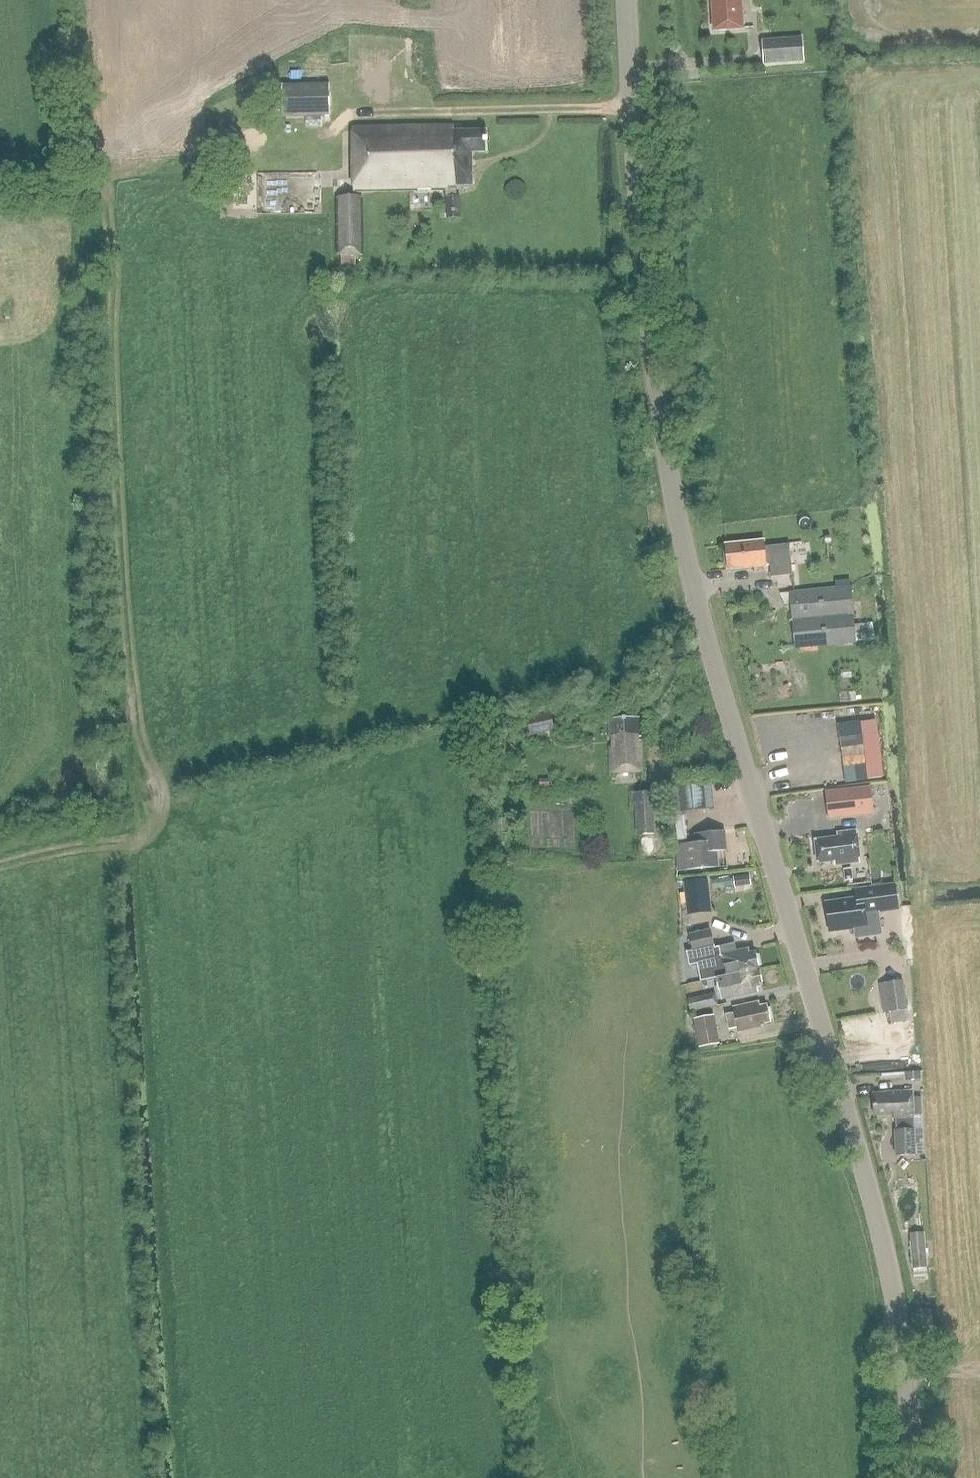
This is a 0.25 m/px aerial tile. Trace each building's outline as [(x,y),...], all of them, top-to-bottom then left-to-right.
[(738,0),(709,0),(711,31),(740,29),(738,0)] [(760,65),(801,62),(799,39),(758,42),(760,65)] [(330,116),(329,83),(281,84),(282,118),(330,116)] [(350,129),(352,193),(444,189),(445,216),(459,216),(458,196),(455,196),(455,185),(469,184),(469,153),(485,152),(484,131),(452,131),(451,126),(350,129)] [(361,198),(336,198),(337,255),(340,255),(341,266),(356,265),(356,255),(362,255),(361,198)] [(790,577),(788,547),(763,549),(762,542),(725,545),(727,571),(767,568),(768,578),(790,577)] [(850,589),(835,590),(788,594),(792,650),(855,645),(854,642),(853,625),(850,589)] [(874,623),(853,625),(854,642),(875,640),(874,632),(875,632),(874,623)] [(593,704),(594,715),(603,714),(602,703),(593,704)] [(528,734),(540,732),(551,730),(548,714),(525,719),(528,734)] [(639,774),(639,744),(637,744),(637,738),(639,737),(639,720),(606,721),(606,738),(609,738),(609,747),(607,747),(607,774),(639,774)] [(866,764),(843,767),(845,783),(867,779),(883,777),(878,733),(866,735),(864,722),(849,724),(850,737),(863,735),(866,764)] [(510,743),(505,743),(500,747),(500,753),(506,759),(515,750),(510,743)] [(549,787),(549,779),(539,779),(539,787),(549,787)] [(676,788),(679,813),(705,810),(702,785),(676,788)] [(870,788),(826,793),(829,817),(873,812),(870,788)] [(655,834),(653,792),(634,793),(636,835),(655,834)] [(674,817),(677,841),(686,840),(684,816),(674,817)] [(696,843),(675,846),(679,872),(718,867),(717,851),(726,850),(723,831),(694,834),(696,843)] [(858,863),(854,832),(836,834),(836,840),(814,843),(816,863),(833,861),(833,866),(858,863)] [(507,848),(507,838),(494,838),(494,849),(507,848)] [(750,885),(749,875),(732,877),(733,887),(750,885)] [(689,913),(709,911),(705,879),(685,882),(689,913)] [(855,898),(824,903),(829,932),(856,928),(857,935),(875,932),(871,912),(897,909),(893,884),(854,890),(855,898)] [(692,951),(686,952),(689,966),(696,965),(700,982),(715,979),(724,977),(758,970),(755,954),(749,955),(748,950),(736,952),(735,944),(719,947),(719,948),(714,949),(710,931),(689,935),(692,951)] [(761,986),(758,970),(724,977),(715,979),(716,987),(715,987),(717,999),(720,998),(721,1000),(756,993),(755,988),(761,986)] [(884,1012),(905,1009),(901,981),(880,984),(884,1012)] [(718,1006),(715,993),(687,999),(690,1012),(718,1006)] [(770,1023),(767,1006),(760,1008),(759,1003),(733,1009),(734,1013),(726,1015),(729,1029),(739,1027),(739,1032),(750,1029),(750,1027),(770,1023)] [(719,1045),(713,1017),(694,1020),(700,1048),(719,1045)] [(907,1072),(907,1081),(921,1079),(920,1071),(919,1071),(907,1072)] [(895,1156),(914,1155),(912,1092),(885,1093),(886,1096),(873,1096),(874,1116),(891,1116),(891,1119),(898,1119),(899,1132),(894,1132),(895,1156)] [(921,1097),(912,1097),(912,1115),(921,1115),(921,1097)] [(922,1129),(913,1129),(914,1155),(923,1155),(922,1129)] [(917,1242),(909,1242),(911,1269),(927,1268),(924,1233),(916,1233),(917,1242)]
